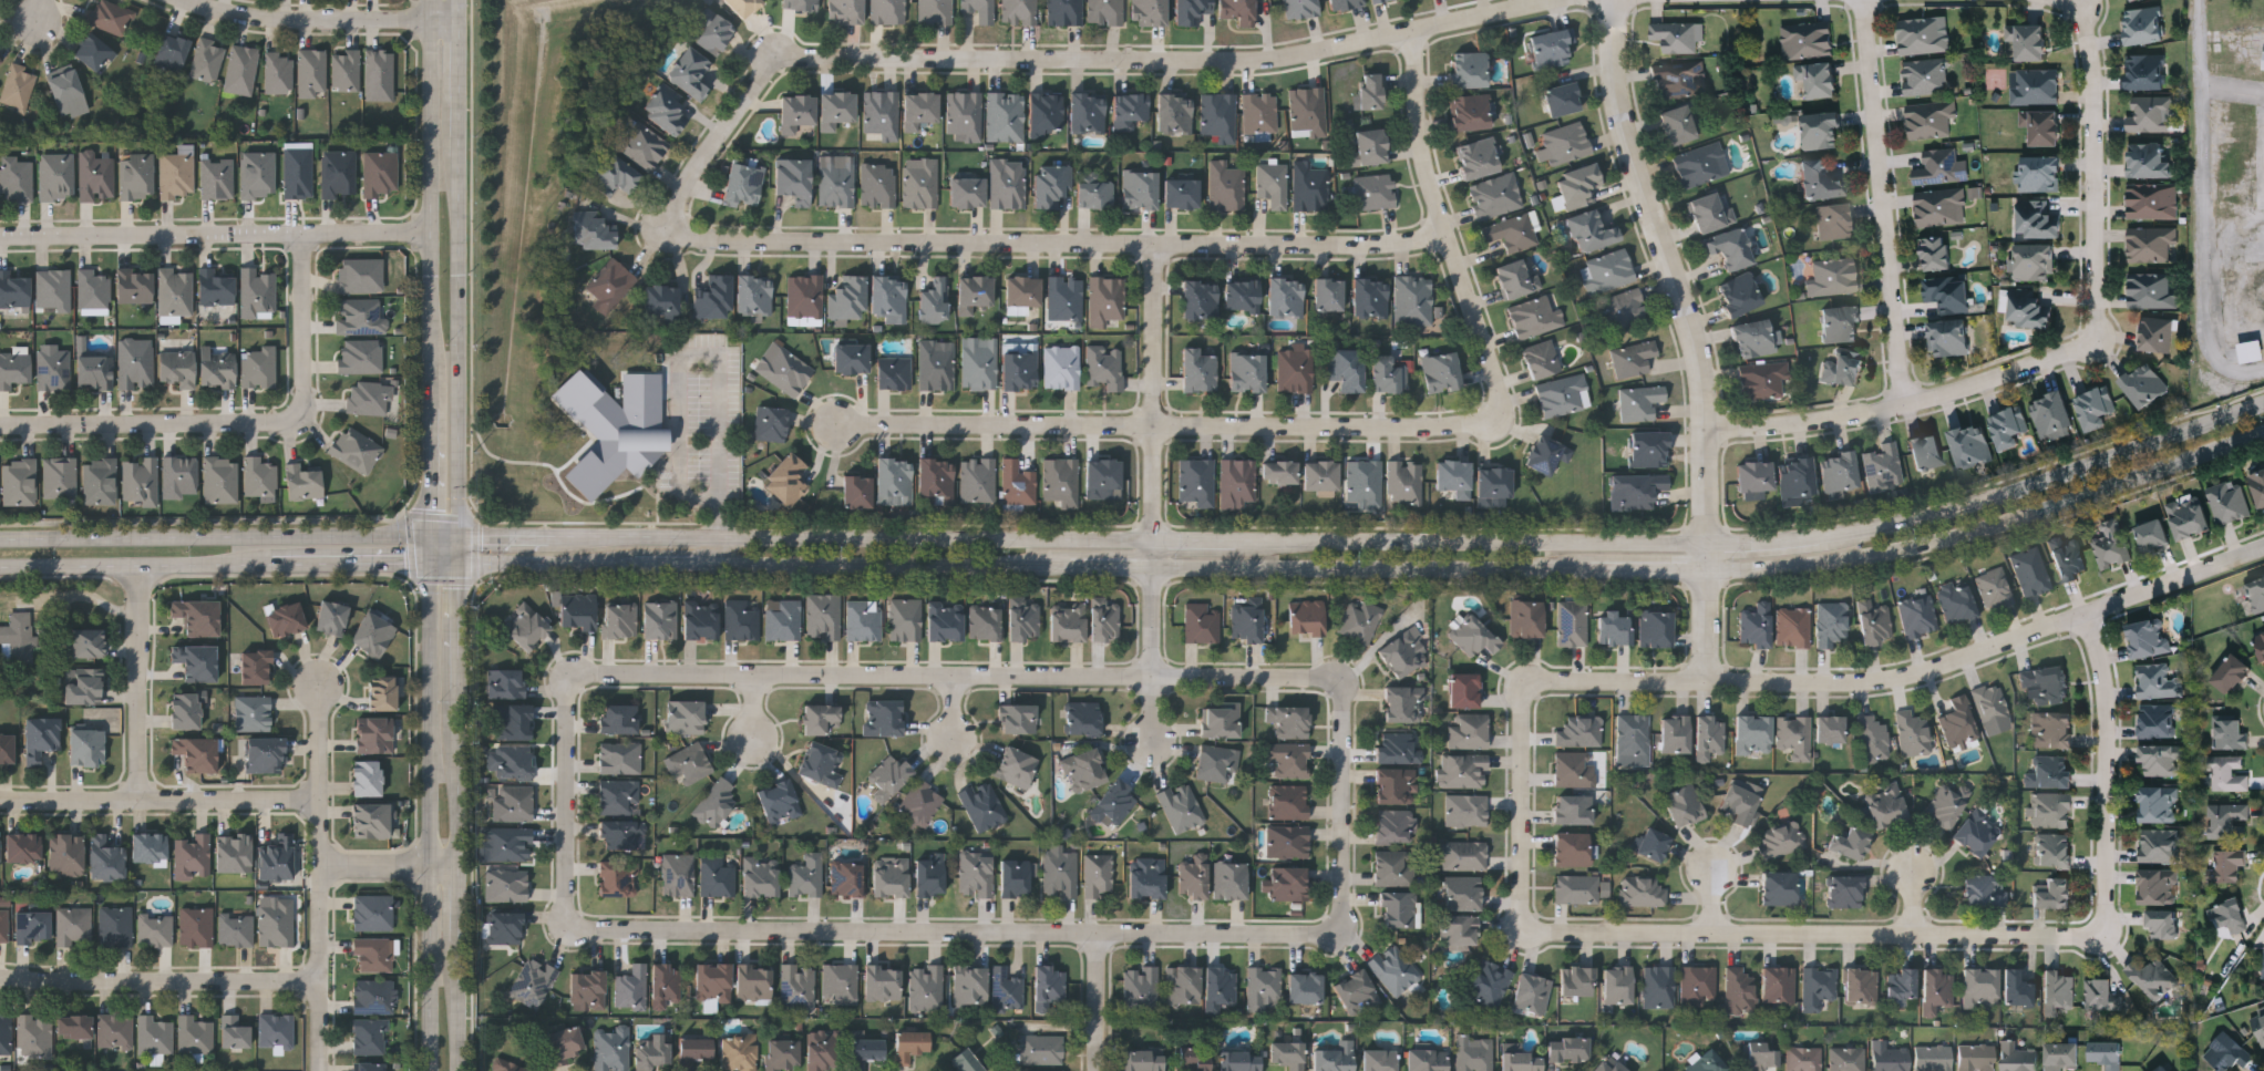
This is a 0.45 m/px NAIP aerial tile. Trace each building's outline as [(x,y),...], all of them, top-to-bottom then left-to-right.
[(84,21),(92,0),(109,0),(132,9),(121,35),(84,21)] [(744,21),(723,0),(765,0),(744,21)] [(782,10),(783,0),(818,0),(817,12),(782,10)] [(830,24),(830,0),(864,0),(864,24),(830,24)] [(872,24),(872,0),(905,0),(905,24),(872,24)] [(919,25),(919,0),(951,0),(951,25),(919,25)] [(961,12),(961,0),(995,0),(995,25),(979,25),(979,12),(961,12)] [(1004,25),(1004,0),(1038,0),(1038,25),(1004,25)] [(1050,27),(1050,0),(1083,0),(1083,27),(1050,27)] [(1089,27),(1089,0),(1123,0),(1123,27),(1089,27)] [(1132,27),(1133,0),(1167,0),(1167,27),(1132,27)] [(1177,27),(1177,0),(1213,0),(1213,14),(1200,14),(1200,27),(1177,27)] [(1220,24),(1220,0),(1255,0),(1255,24),(1220,24)] [(1287,21),(1284,0),(1317,0),(1319,16),(1287,21)] [(1332,13),(1330,0),(1365,0),(1366,7),(1332,13)] [(2126,10),(2163,8),(2164,42),(2128,44),(2126,10)] [(717,56),(696,42),(704,30),(697,24),(708,9),(737,30),(717,56)] [(1901,55),(1900,21),(1941,19),(1941,38),(1951,37),(1952,52),(1901,55)] [(1782,25),(1832,22),(1833,56),(1784,60),(1782,25)] [(1697,23),(1697,53),(1661,53),(1661,42),(1650,42),(1650,23),(1697,23)] [(2016,61),(2016,44),(2007,44),(2007,24),(2046,24),(2046,61),(2016,61)] [(1571,64),(1536,72),(1529,38),(1573,29),(1576,42),(1566,44),(1571,64)] [(114,52),(96,73),(71,53),(88,31),(114,52)] [(151,63),(163,31),(188,41),(176,73),(151,63)] [(187,74),(199,35),(225,43),(214,82),(187,74)] [(257,48),(250,94),(224,91),(229,44),(257,48)] [(703,102),(667,81),(687,47),(712,62),(700,83),(710,89),(703,102)] [(323,49),(323,95),(297,95),(297,49),(323,49)] [(358,49),(358,90),(330,90),(330,49),(358,49)] [(391,100),(366,100),(366,50),(391,50),(391,100)] [(290,92),(264,92),(264,52),(290,52),(290,92)] [(1488,89),(1450,89),(1450,53),(1488,53),(1488,89)] [(2128,90),(2128,55),(2165,54),(2165,90),(2128,90)] [(1905,96),(1903,62),(1946,59),(1949,92),(1905,96)] [(23,110),(0,102),(0,94),(10,61),(35,70),(23,110)] [(1706,96),(1655,100),(1653,65),(1704,62),(1706,96)] [(1836,97),(1808,99),(1808,80),(1795,80),(1795,64),(1835,63),(1836,97)] [(72,68),(86,110),(61,120),(45,78),(72,68)] [(2011,105),(2011,70),(2059,70),(2059,105),(2011,105)] [(1381,111),(1360,111),(1360,74),(1381,74),(1381,111)] [(1583,111),(1552,119),(1544,89),(1574,81),(1583,111)] [(683,96),(677,109),(689,115),(678,136),(642,117),(660,84),(683,96)] [(1291,90),(1326,89),(1327,136),(1294,138),(1291,90)] [(884,143),(884,134),(866,134),(866,92),(899,92),(899,143),(884,143)] [(856,122),(836,123),(836,132),(823,132),(822,93),(856,93),(856,122)] [(982,93),(982,143),(965,143),(965,134),(948,134),(948,93),(982,93)] [(1064,93),(1063,137),(1030,137),(1030,93),(1064,93)] [(938,122),(919,122),(919,133),(905,133),(905,94),(938,94),(938,122)] [(1025,94),(1023,143),(988,143),(988,94),(1025,94)] [(1071,94),(1104,94),(1104,133),(1071,133),(1071,94)] [(1159,134),(1159,94),(1192,94),(1192,134),(1159,134)] [(1236,94),(1236,145),(1220,145),(1220,136),(1203,136),(1203,94),(1236,94)] [(1277,133),(1245,134),(1244,94),(1277,94),(1277,133)] [(815,95),(815,124),(797,124),(797,136),(782,136),(782,95),(815,95)] [(1149,95),(1149,123),(1136,123),(1136,132),(1115,133),(1114,95),(1149,95)] [(1491,95),(1492,131),(1453,132),(1452,96),(1491,95)] [(2173,132),(2128,132),(2128,96),(2173,96),(2173,132)] [(1910,140),(1907,104),(1956,101),(1956,115),(1949,116),(1952,136),(1910,140)] [(1700,140),(1669,147),(1660,112),(1691,104),(1700,140)] [(2030,147),(2030,126),(2020,126),(2020,111),(2060,111),(2060,147),(2030,147)] [(1842,148),(1804,150),(1803,114),(1840,113),(1842,148)] [(1800,128),(1799,114),(1776,115),(1776,129),(1800,128)] [(1594,154),(1554,167),(1543,134),(1583,121),(1594,154)] [(670,146),(651,173),(618,150),(637,123),(670,146)] [(1357,156),(1357,132),(1387,131),(1388,165),(1350,166),(1349,156),(1357,156)] [(1501,173),(1464,182),(1457,147),(1493,138),(1501,173)] [(282,197),(282,143),(310,143),(310,197),(282,197)] [(1731,177),(1684,190),(1674,156),(1721,143),(1731,177)] [(2129,177),(2129,144),(2172,144),(2172,177),(2129,177)] [(1969,182),(1917,185),(1915,151),(1956,147),(1957,161),(1968,161),(1969,182)] [(78,150),(93,150),(93,156),(113,156),(113,199),(78,199),(78,150)] [(353,150),(353,197),(320,197),(320,150),(353,150)] [(362,195),(362,151),(395,151),(395,195),(362,195)] [(272,152),(272,197),(239,197),(239,152),(272,152)] [(38,198),(38,153),(72,153),(72,198),(38,198)] [(120,198),(120,153),(152,153),(152,198),(120,198)] [(158,197),(158,153),(193,153),(193,197),(158,197)] [(587,179),(613,153),(641,179),(627,196),(620,189),(609,200),(587,179)] [(855,208),(820,208),(820,156),(855,156),(855,208)] [(2061,156),(2061,193),(2021,193),(2021,156),(2061,156)] [(30,200),(0,200),(0,157),(30,157),(30,200)] [(231,158),(231,197),(199,197),(199,158),(231,158)] [(811,159),(811,209),(796,209),(796,195),(776,195),(776,159),(811,159)] [(938,159),(938,209),(905,209),(906,159),(938,159)] [(1830,159),(1831,182),(1845,179),(1848,197),(1807,202),(1802,162),(1830,159)] [(991,161),(1025,161),(1025,209),(991,209),(991,161)] [(1211,161),(1228,161),(1228,169),(1244,169),(1244,212),(1211,212),(1211,161)] [(758,209),(723,203),(731,163),(765,169),(758,209)] [(1311,163),(1311,171),(1328,171),(1328,212),(1294,212),(1294,163),(1311,163)] [(1597,204),(1567,213),(1556,176),(1597,164),(1604,186),(1593,188),(1597,204)] [(862,165),(896,165),(896,209),(862,209),(862,165)] [(1272,212),(1272,198),(1257,198),(1257,165),(1287,165),(1287,212),(1272,212)] [(1059,195),(1059,212),(1037,212),(1037,166),(1072,166),(1072,195),(1059,195)] [(1123,210),(1123,172),(1159,172),(1159,210),(1123,210)] [(1079,173),(1097,173),(1097,182),(1113,182),(1113,209),(1079,209),(1079,173)] [(1355,177),(1393,175),(1397,209),(1357,213),(1355,177)] [(1469,186),(1515,175),(1524,210),(1478,222),(1469,186)] [(986,179),(986,209),(950,209),(950,179),(986,179)] [(1200,209),(1165,209),(1165,181),(1200,181),(1200,209)] [(2128,218),(2128,185),(2171,185),(2171,203),(2178,203),(2178,218),(2128,218)] [(1964,188),(1967,224),(1918,227),(1916,193),(1964,188)] [(1732,208),(1737,224),(1700,236),(1689,203),(1717,193),(1723,212),(1732,208)] [(2018,202),(2061,202),(2061,239),(2018,239),(2018,202)] [(1852,238),(1820,241),(1817,207),(1850,204),(1852,238)] [(1622,243),(1579,256),(1568,219),(1597,210),(1604,230),(1617,227),(1622,243)] [(1509,255),(1504,240),(1485,246),(1481,228),(1530,214),(1539,246),(1509,255)] [(617,250),(574,250),(574,218),(617,218),(617,250)] [(2128,262),(2128,227),(2175,227),(2175,262),(2128,262)] [(1753,266),(1727,272),(1721,253),(1707,257),(1702,240),(1743,228),(1753,266)] [(1949,270),(1923,270),(1923,237),(1949,237),(1949,270)] [(2016,246),(2055,246),(2055,280),(2016,280),(2016,246)] [(1637,281),(1592,297),(1581,266),(1626,250),(1637,281)] [(381,291),(336,291),(336,257),(381,257),(381,291)] [(600,302),(586,289),(613,258),(638,281),(606,318),(595,308),(600,302)] [(1495,269),(1530,258),(1541,290),(1506,302),(1495,269)] [(1808,298),(1807,285),(1814,285),(1812,262),(1855,259),(1857,295),(1808,298)] [(239,267),(255,266),(255,271),(274,271),(275,310),(264,310),(264,317),(240,317),(239,267)] [(197,303),(197,267),(213,267),(213,275),(233,275),(233,303),(197,303)] [(78,268),(93,268),(93,274),(109,274),(109,310),(78,310),(78,268)] [(157,268),(191,268),(191,315),(157,315),(157,268)] [(34,310),(34,269),(69,269),(69,310),(34,310)] [(151,302),(116,302),(116,269),(151,269),(151,302)] [(28,306),(0,306),(0,271),(28,271),(28,306)] [(1764,306),(1730,319),(1718,287),(1751,274),(1764,306)] [(2179,308),(2129,308),(2129,274),(2171,274),(2171,294),(2179,294),(2179,308)] [(697,319),(697,291),(709,291),(709,276),(732,276),(732,319),(697,319)] [(823,276),(823,318),(788,318),(788,276),(823,276)] [(1925,279),(1967,276),(1970,312),(1939,315),(1938,302),(1926,302),(1925,279)] [(738,316),(738,277),(772,277),(772,316),(738,316)] [(830,320),(830,289),(843,289),(843,277),(866,277),(866,320),(830,320)] [(949,277),(949,323),(920,323),(920,289),(933,289),(933,277),(949,277)] [(873,317),(873,278),(906,278),(906,326),(885,326),(885,317),(873,317)] [(958,278),(994,278),(994,306),(974,306),(974,317),(958,317),(958,278)] [(1007,308),(1007,278),(1041,278),(1041,308),(1007,308)] [(1049,321),(1049,278),(1083,278),(1083,321),(1049,321)] [(1090,329),(1091,278),(1125,278),(1124,320),(1108,320),(1108,329),(1090,329)] [(1432,327),(1396,327),(1396,278),(1432,278),(1432,327)] [(1270,280),(1305,280),(1305,319),(1270,319),(1270,280)] [(1316,280),(1344,280),(1344,312),(1316,312),(1316,280)] [(1354,319),(1354,280),(1388,280),(1388,319),(1354,319)] [(1226,281),(1260,281),(1260,313),(1226,313),(1226,281)] [(1184,321),(1184,282),(1218,282),(1218,321),(1184,321)] [(679,287),(679,321),(646,321),(646,287),(679,287)] [(1614,332),(1604,300),(1640,289),(1649,321),(1614,332)] [(2037,291),(2036,299),(2054,300),(2051,329),(2008,326),(2011,289),(2037,291)] [(1562,312),(1567,325),(1520,343),(1507,311),(1547,296),(1555,315),(1562,312)] [(336,332),(336,298),(382,298),(382,332),(336,332)] [(1824,342),(1824,308),(1860,308),(1860,342),(1824,342)] [(2171,353),(2140,351),(2143,317),(2174,320),(2171,353)] [(1740,361),(1733,327),(1769,320),(1776,353),(1740,361)] [(1968,320),(1969,354),(1931,356),(1928,321),(1968,320)] [(117,338),(151,338),(151,388),(117,388),(117,338)] [(381,371),(337,371),(337,339),(381,339),(381,371)] [(997,339),(997,390),(964,390),(964,339),(997,339)] [(1532,381),(1523,349),(1553,340),(1563,372),(1532,381)] [(1612,351),(1657,341),(1660,358),(1648,360),(1651,373),(1617,380),(1612,351)] [(2263,360),(2262,341),(2239,343),(2241,362),(2263,360)] [(796,399),(754,371),(773,342),(815,371),(796,399)] [(920,391),(920,342),(938,342),(938,350),(955,350),(955,391),(920,391)] [(37,344),(69,344),(69,389),(37,389),(37,344)] [(1038,391),(1004,391),(1004,344),(1038,344),(1038,391)] [(198,387),(198,346),(208,346),(208,351),(233,351),(233,387),(198,387)] [(869,375),(835,375),(835,346),(869,346),(869,375)] [(240,385),(240,347),(274,347),(274,385),(240,385)] [(1080,390),(1046,390),(1046,347),(1080,347),(1080,390)] [(1107,387),(1088,387),(1088,347),(1123,347),(1123,392),(1107,392),(1107,387)] [(1183,392),(1183,349),(1202,349),(1202,354),(1217,354),(1217,392),(1183,392)] [(193,388),(177,388),(177,380),(157,380),(157,351),(192,351),(193,388)] [(1314,392),(1279,392),(1279,351),(1314,351),(1314,392)] [(1341,394),(1341,381),(1327,381),(1327,351),(1365,351),(1365,394),(1341,394)] [(1422,358),(1455,351),(1463,390),(1429,395),(1422,358)] [(1863,357),(1859,388),(1822,382),(1826,351),(1863,357)] [(29,385),(0,385),(0,352),(29,352),(29,385)] [(1266,354),(1266,392),(1232,392),(1232,354),(1266,354)] [(111,388),(75,388),(75,356),(111,356),(111,388)] [(1408,393),(1373,394),(1373,357),(1395,357),(1395,365),(1408,365),(1408,393)] [(878,360),(912,360),(912,390),(878,390),(878,360)] [(2142,411),(2120,383),(2148,361),(2170,390),(2142,411)] [(1740,369),(1790,368),(1790,380),(1782,380),(1783,400),(1740,401),(1740,369)] [(663,374),(624,374),(624,408),(608,393),(608,389),(589,372),(576,372),(551,398),(579,424),(582,424),(599,440),(564,477),(590,501),(596,501),(627,468),(639,480),(665,452),(670,452),(670,429),(663,429),(663,374)] [(1543,419),(1536,385),(1585,375),(1592,409),(1543,419)] [(346,412),(348,380),(390,382),(388,414),(346,412)] [(2090,433),(2073,401),(2106,385),(2118,410),(2103,416),(2108,425),(2090,433)] [(1656,403),(1656,423),(1622,423),(1622,389),(1667,388),(1667,403),(1656,403)] [(2062,391),(2075,428),(2042,437),(2030,402),(2062,391)] [(2000,452),(1990,415),(2023,406),(2029,431),(2017,434),(2020,446),(2000,452)] [(754,441),(758,408),(789,411),(784,444),(754,441)] [(344,423),(383,446),(366,476),(326,452),(344,423)] [(1961,468),(1949,432),(1983,423),(1993,460),(1961,468)] [(1669,468),(1632,468),(1632,433),(1669,433),(1669,468)] [(1525,466),(1540,435),(1574,451),(1568,464),(1558,460),(1551,477),(1525,466)] [(1944,467),(1916,472),(1911,440),(1938,435),(1944,467)] [(1881,445),(1896,442),(1904,487),(1870,493),(1863,454),(1882,452),(1881,445)] [(763,483),(792,454),(809,470),(800,478),(810,488),(789,508),(763,483)] [(1825,494),(1821,457),(1854,454),(1859,490),(1825,494)] [(275,463),(275,496),(244,496),(244,455),(259,455),(259,463),(275,463)] [(74,496),(41,496),(41,456),(74,456),(74,496)] [(196,456),(196,497),(162,497),(162,456),(196,456)] [(236,502),(202,502),(202,456),(236,456),(236,502)] [(82,504),(82,457),(114,457),(114,504),(82,504)] [(156,505),(140,505),(140,502),(122,502),(122,457),(156,457),(156,505)] [(34,504),(1,504),(1,459),(34,459),(34,504)] [(1781,500),(1780,460),(1813,459),(1814,498),(1781,500)] [(996,460),(996,504),(961,504),(961,460),(996,460)] [(1004,505),(1004,460),(1020,460),(1020,472),(1037,472),(1037,505),(1004,505)] [(287,500),(284,463),(299,461),(299,467),(319,465),(321,496),(287,500)] [(878,505),(878,461),(912,461),(912,505),(878,505)] [(954,461),(954,506),(919,506),(919,461),(954,461)] [(1079,461),(1079,511),(1061,511),(1061,503),(1044,503),(1044,461),(1079,461)] [(1088,502),(1088,461),(1122,461),(1122,502),(1088,502)] [(1215,461),(1215,508),(1181,508),(1181,461),(1215,461)] [(1256,461),(1256,509),(1222,509),(1222,461),(1256,461)] [(1348,462),(1382,462),(1382,508),(1348,508),(1348,462)] [(1298,463),(1298,486),(1263,486),(1263,463),(1298,463)] [(1305,463),(1339,463),(1339,493),(1305,493),(1305,463)] [(1422,506),(1389,506),(1389,463),(1422,463),(1422,506)] [(1472,463),(1472,501),(1457,501),(1457,492),(1438,492),(1438,463),(1472,463)] [(1738,493),(1738,464),(1772,463),(1773,493),(1738,493)] [(2248,474),(2263,469),(2263,508),(2261,509),(2248,474)] [(1478,508),(1478,470),(1512,470),(1512,508),(1478,508)] [(1655,511),(1612,511),(1610,477),(1669,476),(1669,492),(1655,492),(1655,511)] [(872,477),(872,509),(844,509),(844,477),(872,477)] [(2209,487),(2241,478),(2252,515),(2219,524),(2209,487)] [(2212,529),(2180,540),(2168,502),(2200,492),(2212,529)] [(2102,568),(2093,539),(2106,536),(2101,522),(2120,517),(2132,560),(2102,568)] [(2145,553),(2136,527),(2162,517),(2171,543),(2145,553)] [(2090,571),(2065,583),(2048,542),(2064,535),(2066,542),(2076,537),(2090,571)] [(2011,555),(2039,546),(2052,588),(2025,597),(2011,555)] [(2017,600),(1990,612),(1976,577),(2001,566),(2017,600)] [(2246,583),(2263,577),(2263,610),(2255,612),(2246,583)] [(1966,578),(1978,616),(1949,625),(1937,587),(1966,578)] [(809,639),(809,594),(841,594),(841,639),(809,639)] [(1900,600),(1932,594),(1939,630),(1907,637),(1900,600)] [(562,595),(596,595),(596,627),(562,627),(562,595)] [(1234,597),(1264,597),(1264,641),(1234,641),(1234,597)] [(1010,639),(1010,598),(1027,598),(1027,604),(1041,604),(1041,639),(1010,639)] [(1121,641),(1092,641),(1092,598),(1109,598),(1109,605),(1121,605),(1121,641)] [(185,636),(186,617),(171,616),(172,599),(219,600),(219,637),(185,636)] [(342,637),(316,630),(322,599),(350,606),(342,637)] [(727,639),(727,599),(748,599),(748,607),(760,607),(760,639),(727,639)] [(768,639),(768,609),(778,609),(778,599),(801,599),(801,639),(768,639)] [(923,599),(923,640),(892,640),(892,599),(923,599)] [(1350,603),(1360,607),(1363,599),(1386,609),(1368,646),(1337,630),(1350,603)] [(1544,636),(1512,636),(1512,599),(1544,599),(1544,636)] [(872,600),(872,607),(882,607),(882,640),(847,640),(847,600),(872,600)] [(1558,646),(1558,600),(1588,600),(1588,646),(1558,646)] [(307,628),(275,638),(267,611),(299,601),(307,628)] [(678,638),(645,638),(645,601),(678,601),(678,638)] [(685,639),(685,601),(719,601),(719,639),(685,639)] [(929,641),(929,601),(964,601),(964,641),(929,641)] [(1291,636),(1291,601),(1325,601),(1325,636),(1291,636)] [(1863,645),(1861,603),(1891,601),(1892,643),(1863,645)] [(502,627),(526,603),(553,627),(528,652),(502,627)] [(605,637),(605,603),(638,603),(638,637),(605,637)] [(1187,642),(1187,603),(1210,603),(1210,614),(1222,614),(1222,642),(1187,642)] [(1771,603),(1771,648),(1753,648),(1753,641),(1741,641),(1741,611),(1758,611),(1758,603),(1771,603)] [(1835,648),(1819,648),(1819,603),(1850,603),(1850,638),(1835,638),(1835,648)] [(1085,641),(1052,641),(1052,604),(1085,604),(1085,641)] [(1002,639),(971,639),(971,606),(1002,606),(1002,639)] [(1778,647),(1778,607),(1811,607),(1811,647),(1778,647)] [(1633,645),(1602,645),(1602,609),(1618,609),(1618,616),(1633,616),(1633,645)] [(2,642),(0,642),(0,625),(10,625),(10,611),(32,610),(32,663),(2,663),(2,642)] [(398,627),(379,659),(350,642),(369,610),(398,627)] [(1674,610),(1674,647),(1640,647),(1640,610),(1674,610)] [(1450,635),(1472,612),(1503,643),(1494,653),(1485,645),(1473,658),(1450,635)] [(2172,651),(2134,658),(2128,624),(2165,617),(2172,651)] [(1379,649),(1414,626),(1434,657),(1398,680),(1379,649)] [(105,629),(105,657),(70,657),(70,629),(105,629)] [(2252,636),(2263,629),(2263,657),(2252,636)] [(217,646),(217,681),(185,681),(185,663),(171,663),(171,646),(217,646)] [(241,683),(241,650),(271,650),(271,683),(241,683)] [(2231,694),(2212,680),(2233,651),(2253,666),(2231,694)] [(2184,694),(2139,698),(2138,663),(2170,661),(2171,677),(2183,676),(2184,694)] [(2071,702),(2037,706),(2035,689),(2024,690),(2021,670),(2068,665),(2071,702)] [(70,703),(70,668),(103,668),(103,703),(70,703)] [(488,698),(488,669),(525,669),(525,698),(488,698)] [(1452,708),(1452,673),(1480,673),(1480,708),(1452,708)] [(397,710),(369,710),(369,677),(397,677),(397,710)] [(1972,691),(1998,680),(2013,717),(1986,727),(1972,691)] [(1387,722),(1387,687),(1424,687),(1424,722),(1387,722)] [(200,693),(200,728),(172,728),(172,693),(200,693)] [(1967,693),(1979,738),(1949,745),(1942,715),(1956,712),(1952,698),(1967,693)] [(271,730),(237,730),(237,696),(271,696),(271,730)] [(669,733),(669,700),(706,701),(706,733),(669,733)] [(903,700),(903,737),(866,737),(866,700),(903,700)] [(1069,734),(1069,702),(1102,702),(1102,734),(1069,734)] [(533,704),(533,740),(495,740),(495,704),(533,704)] [(604,734),(604,704),(638,704),(638,734),(604,734)] [(841,732),(805,732),(805,704),(841,704),(841,732)] [(1037,733),(1000,733),(1000,704),(1037,704),(1037,733)] [(1241,704),(1241,738),(1203,738),(1203,704),(1241,704)] [(2175,704),(2175,737),(2140,737),(2140,704),(2175,704)] [(1309,738),(1276,738),(1276,722),(1266,722),(1266,708),(1309,708),(1309,738)] [(1913,718),(1928,715),(1933,753),(1903,756),(1898,711),(1912,710),(1913,718)] [(2033,746),(2033,712),(2072,712),(2072,746),(2033,746)] [(1490,749),(1451,749),(1451,714),(1490,714),(1490,749)] [(1619,756),(1619,714),(1650,714),(1650,756),(1619,756)] [(1691,714),(1691,753),(1663,753),(1663,714),(1691,714)] [(1698,762),(1698,714),(1715,714),(1715,721),(1726,721),(1726,753),(1712,753),(1712,762),(1698,762)] [(1772,715),(1772,755),(1738,755),(1738,715),(1772,715)] [(1891,761),(1862,762),(1860,715),(1877,715),(1877,722),(1889,721),(1891,761)] [(61,717),(61,751),(41,751),(41,766),(25,766),(25,717),(61,717)] [(364,725),(364,717),(393,717),(393,753),(359,753),(359,725),(364,725)] [(1602,746),(1557,746),(1557,728),(1567,728),(1567,717),(1602,717),(1602,746)] [(1779,717),(1811,717),(1811,760),(1795,760),(1795,749),(1779,749),(1779,717)] [(1845,743),(1818,743),(1818,717),(1845,717),(1845,743)] [(2250,732),(2250,749),(2215,749),(2215,717),(2242,717),(2242,732),(2250,732)] [(71,765),(71,729),(105,729),(105,765),(71,765)] [(1423,749),(1423,764),(1379,763),(1379,732),(1416,732),(1416,749),(1423,749)] [(13,763),(0,763),(0,734),(13,734),(13,763)] [(173,755),(173,738),(217,738),(217,773),(186,773),(186,755),(173,755)] [(246,738),(286,738),(286,773),(246,773),(246,738)] [(716,771),(689,785),(683,775),(676,779),(665,760),(699,741),(716,771)] [(799,774),(810,742),(848,755),(837,787),(799,774)] [(600,743),(642,743),(642,773),(600,773),(600,743)] [(1310,779),(1276,779),(1276,762),(1266,762),(1266,743),(1310,743),(1310,779)] [(1040,759),(1027,790),(994,774),(1008,744),(1040,759)] [(2179,775),(2141,775),(2141,744),(2179,744),(2179,775)] [(533,780),(498,779),(498,745),(534,745),(533,780)] [(1238,748),(1237,781),(1200,780),(1201,746),(1238,748)] [(1109,781),(1074,794),(1061,761),(1095,748),(1109,781)] [(879,789),(868,779),(893,752),(914,772),(884,805),(873,795),(879,789)] [(1596,786),(1556,786),(1556,753),(1596,753),(1596,786)] [(1442,754),(1489,754),(1489,787),(1442,787),(1442,754)] [(2072,787),(2034,787),(2034,755),(2072,755),(2072,787)] [(2211,791),(2210,755),(2244,755),(2245,772),(2250,772),(2251,790),(2211,791)] [(353,796),(353,761),(382,761),(382,796),(353,796)] [(1417,769),(1417,804),(1378,804),(1378,769),(1417,769)] [(731,799),(735,801),(719,830),(694,816),(718,775),(738,787),(731,799)] [(773,826),(758,792),(789,779),(804,813),(773,826)] [(929,827),(899,813),(917,779),(946,793),(929,827)] [(1009,820),(979,833),(960,793),(989,779),(1009,820)] [(1091,813),(1119,779),(1142,797),(1114,832),(1091,813)] [(1187,780),(1206,822),(1176,834),(1159,793),(1187,780)] [(1945,780),(1972,794),(1951,832),(1924,816),(1945,780)] [(640,781),(640,813),(600,813),(600,781),(640,781)] [(1696,818),(1678,827),(1663,797),(1692,783),(1708,817),(1698,822),(1696,818)] [(1910,818),(1876,828),(1865,792),(1898,783),(1910,818)] [(1720,812),(1731,784),(1762,797),(1750,828),(1733,822),(1735,817),(1720,812)] [(534,785),(534,822),(494,822),(494,785),(534,785)] [(1309,820),(1273,820),(1273,785),(1309,785),(1309,820)] [(2142,822),(2142,785),(2176,785),(2176,822),(2142,822)] [(2072,793),(2072,827),(2033,827),(2033,793),(2072,793)] [(1489,795),(1489,826),(1449,826),(1449,795),(1489,795)] [(1593,796),(1593,825),(1557,825),(1557,796),(1593,796)] [(390,837),(353,837),(353,803),(390,803),(390,837)] [(2250,822),(2247,822),(2247,838),(2210,838),(2210,804),(2250,804),(2250,822)] [(1416,810),(1416,844),(1377,844),(1377,810),(1416,810)] [(1956,826),(1986,811),(2001,840),(1972,855),(1956,826)] [(1807,847),(1769,857),(1762,831),(1800,821),(1807,847)] [(645,822),(645,848),(601,848),(601,822),(645,822)] [(1830,848),(1835,834),(1846,838),(1852,825),(1873,834),(1862,862),(1830,848)] [(1269,857),(1269,826),(1310,826),(1310,857),(1269,857)] [(487,861),(487,827),(533,827),(533,861),(487,861)] [(1674,838),(1661,864),(1637,853),(1648,827),(1674,838)] [(2179,862),(2142,862),(2142,828),(2179,828),(2179,862)] [(7,863),(7,833),(41,833),(41,863),(7,863)] [(167,833),(167,863),(132,863),(132,833),(167,833)] [(176,876),(176,838),(195,838),(195,833),(210,833),(210,876),(176,876)] [(217,872),(217,833),(253,833),(253,872),(217,872)] [(294,879),(261,879),(260,842),(275,842),(275,833),(294,833),(294,879)] [(1591,833),(1591,866),(1556,866),(1556,833),(1591,833)] [(91,834),(112,834),(112,842),(125,842),(125,879),(91,879),(91,834)] [(2072,867),(2038,867),(2038,834),(2072,834),(2072,867)] [(83,874),(50,874),(50,835),(83,835),(83,874)] [(1443,842),(1489,842),(1489,869),(1443,869),(1443,842)] [(2209,883),(2209,867),(2217,867),(2217,849),(2246,849),(2246,868),(2242,868),(2242,883),(2209,883)] [(823,852),(823,897),(790,897),(790,865),(805,865),(805,852),(823,852)] [(994,896),(963,896),(963,852),(994,852),(994,896)] [(1079,853),(1078,897),(1046,897),(1047,852),(1079,853)] [(1377,884),(1377,852),(1416,852),(1416,884),(1377,884)] [(696,854),(696,895),(665,895),(665,854),(696,854)] [(1085,896),(1085,855),(1114,855),(1114,896),(1085,896)] [(701,896),(701,858),(735,858),(735,896),(701,896)] [(779,897),(744,897),(744,858),(779,858),(779,897)] [(875,897),(875,858),(908,858),(908,897),(875,897)] [(946,858),(946,896),(917,896),(917,858),(946,858)] [(1166,858),(1165,898),(1131,898),(1132,858),(1166,858)] [(1182,899),(1182,858),(1208,858),(1208,899),(1182,899)] [(1001,859),(1030,859),(1030,895),(1001,895),(1001,859)] [(600,897),(600,861),(638,861),(638,897),(600,897)] [(832,863),(865,863),(865,896),(832,896),(832,863)] [(1248,863),(1248,899),(1215,899),(1215,863),(1248,863)] [(1273,899),(1273,867),(1309,867),(1309,899),(1273,899)] [(487,902),(487,869),(528,869),(528,902),(487,902)] [(2140,904),(2140,869),(2179,869),(2179,904),(2140,904)] [(1764,905),(1764,872),(1799,872),(1799,905),(1764,905)] [(1601,875),(1601,904),(1556,904),(1556,875),(1601,875)] [(1829,875),(1863,875),(1863,908),(1829,908),(1829,875)] [(2007,906),(1966,906),(1966,876),(2007,876),(2007,906)] [(1483,910),(1447,910),(1447,877),(1483,877),(1483,910)] [(2072,908),(2035,908),(2035,886),(2048,886),(2048,877),(2072,877),(2072,908)] [(1668,906),(1622,906),(1622,878),(1668,878),(1668,906)] [(1417,893),(1417,927),(1383,927),(1383,893),(1417,893)] [(353,930),(353,895),(393,895),(393,930),(353,930)] [(2250,927),(2227,935),(2216,905),(2239,897),(2250,927)] [(261,945),(261,906),(276,906),(276,898),(295,898),(295,945),(261,945)] [(92,906),(92,944),(56,944),(56,906),(92,906)] [(100,906),(132,906),(132,946),(100,946),(100,906)] [(9,940),(0,940),(0,908),(9,908),(9,940)] [(213,946),(181,946),(181,908),(213,908),(213,946)] [(50,910),(50,940),(16,940),(16,910),(50,910)] [(2149,937),(2149,910),(2181,910),(2181,937),(2149,937)] [(490,943),(490,913),(525,913),(525,943),(490,943)] [(138,945),(138,914),(173,914),(173,945),(138,945)] [(219,945),(219,915),(253,915),(253,945),(219,945)] [(1443,949),(1443,916),(1476,916),(1476,949),(1443,949)] [(393,972),(354,972),(354,938),(393,938),(393,972)] [(1368,961),(1396,941),(1422,977),(1395,998),(1368,961)] [(559,969),(541,1010),(510,997),(528,956),(559,969)] [(2127,968),(2138,958),(2147,968),(2159,956),(2182,980),(2158,1002),(2127,968)] [(1467,1001),(1482,958),(1515,970),(1500,1013),(1467,1001)] [(647,961),(647,1007),(617,1007),(617,975),(632,975),(632,961),(647,961)] [(654,1006),(654,961),(670,961),(670,968),(681,968),(681,1006),(654,1006)] [(698,962),(731,961),(731,1002),(717,1002),(717,1012),(709,1012),(709,1003),(698,1003),(698,962)] [(773,1000),(738,1000),(738,964),(773,964),(773,1000)] [(782,1008),(782,964),(815,964),(815,1008),(782,1008)] [(858,964),(858,1000),(824,1000),(824,964),(858,964)] [(912,1011),(912,964),(944,964),(944,1011),(912,1011)] [(955,1005),(955,964),(987,964),(987,1005),(955,1005)] [(1053,964),(1053,970),(1066,970),(1066,1007),(1036,1007),(1036,964),(1053,964)] [(866,1000),(866,965),(902,965),(902,1000),(866,1000)] [(1009,977),(1025,977),(1025,1011),(994,1011),(994,965),(1009,965),(1009,977)] [(1159,966),(1159,1012),(1125,1012),(1125,966),(1159,966)] [(1201,966),(1201,1002),(1167,1002),(1167,966),(1201,966)] [(1282,966),(1282,1009),(1248,1009),(1248,966),(1282,966)] [(1595,966),(1595,993),(1563,993),(1563,966),(1595,966)] [(1634,966),(1634,1005),(1605,1005),(1605,966),(1634,966)] [(1676,966),(1676,1007),(1645,1007),(1645,966),(1676,966)] [(1717,966),(1717,1006),(1684,1006),(1684,966),(1717,966)] [(1797,966),(1797,1002),(1764,1002),(1764,966),(1797,966)] [(1804,966),(1838,966),(1838,1000),(1822,1000),(1822,1007),(1804,1007),(1804,966)] [(2035,980),(2035,1005),(2006,1005),(2006,966),(2021,966),(2021,980),(2035,980)] [(1237,967),(1237,1005),(1221,1005),(1221,1012),(1206,1012),(1206,967),(1237,967)] [(1999,967),(1999,1006),(1965,1006),(1965,967),(1999,967)] [(1350,1016),(1335,981),(1366,968),(1380,1002),(1350,1016)] [(1727,1013),(1727,968),(1757,968),(1757,1013),(1727,1013)] [(1846,1002),(1846,968),(1877,968),(1877,1002),(1846,1002)] [(1889,998),(1889,968),(1917,968),(1917,998),(1889,998)] [(1925,1011),(1925,968),(1954,968),(1954,1011),(1925,1011)] [(2076,1005),(2046,1005),(2046,968),(2065,968),(2065,972),(2076,972),(2076,1005)] [(607,1009),(572,1009),(572,970),(607,970),(607,1009)] [(1544,1015),(1513,1007),(1523,971),(1554,979),(1544,1015)] [(1323,972),(1323,1002),(1290,1002),(1290,972),(1323,972)] [(2124,1007),(2088,1007),(2088,977),(2112,977),(2112,993),(2124,993),(2124,1007)] [(353,1013),(353,979),(393,980),(393,1013),(353,1013)] [(12,1060),(0,1060),(0,1011),(12,1011),(12,1060)] [(52,1058),(18,1058),(18,1013),(52,1013),(52,1058)] [(92,1013),(92,1037),(58,1037),(58,1013),(92,1013)] [(97,1048),(97,1013),(132,1013),(132,1048),(97,1048)] [(174,1052),(140,1052),(140,1013),(154,1013),(154,1020),(174,1020),(174,1052)] [(214,1052),(179,1052),(179,1013),(195,1013),(195,1021),(214,1021),(214,1052)] [(249,1046),(223,1047),(222,1015),(249,1013),(249,1046)] [(295,1013),(295,1048),(259,1048),(259,1013),(295,1013)] [(2253,1018),(2263,1014),(2263,1049),(2253,1018)] [(387,1054),(353,1054),(353,1019),(387,1019),(387,1054)] [(577,1061),(554,1065),(547,1031),(579,1026),(584,1048),(575,1050),(577,1061)] [(630,1070),(596,1070),(595,1026),(630,1026),(630,1070)] [(2236,1060),(2225,1070),(2223,1070),(2203,1053),(2225,1029),(2254,1057),(2244,1068),(2236,1060)] [(809,1030),(843,1031),(842,1070),(807,1070),(809,1030)] [(912,1064),(897,1064),(897,1030),(929,1030),(929,1052),(912,1052),(912,1064)] [(757,1033),(757,1070),(722,1070),(722,1033),(757,1033)] [(654,1063),(654,1070),(637,1070),(637,1034),(665,1034),(665,1041),(671,1041),(670,1063),(654,1063)] [(1021,1064),(1021,1034),(1063,1034),(1063,1064),(1021,1064)] [(1493,1034),(1493,1070),(1459,1070),(1459,1034),(1493,1034)] [(680,1070),(680,1037),(713,1037),(713,1058),(693,1058),(693,1070),(680,1070)] [(1589,1060),(1550,1060),(1550,1037),(1589,1037),(1589,1060)] [(800,1038),(800,1069),(768,1069),(768,1038),(800,1038)] [(866,1059),(866,1070),(852,1070),(852,1038),(885,1038),(885,1059),(866,1059)] [(1355,1040),(1355,1070),(1315,1070),(1315,1048),(1339,1048),(1339,1040),(1355,1040)] [(1910,1048),(1910,1070),(1874,1070),(1874,1040),(1887,1040),(1887,1048),(1910,1048)] [(2121,1040),(2121,1070),(2107,1070),(2107,1061),(2090,1061),(2091,1040),(2121,1040)] [(1306,1041),(1306,1070),(1289,1070),(1289,1064),(1272,1064),(1272,1041),(1306,1041)] [(2038,1048),(2038,1070),(2003,1070),(2003,1041),(2017,1041),(2017,1048),(2038,1048)] [(2064,1064),(2064,1070),(2047,1070),(2047,1041),(2080,1041),(2079,1065),(2064,1064)] [(1780,1048),(1780,1069),(1746,1069),(1746,1043),(1766,1043),(1766,1048),(1780,1048)] [(1996,1044),(1996,1070),(1961,1070),(1961,1044),(1996,1044)] [(968,1046),(987,1070),(961,1070),(951,1059),(968,1046)] [(1952,1046),(1952,1070),(1917,1070),(1917,1046),(1952,1046)] [(1398,1048),(1398,1070),(1365,1070),(1365,1048),(1398,1048)] [(1729,1064),(1723,1070),(1685,1070),(1700,1053),(1702,1055),(1709,1048),(1729,1064)] [(1822,1048),(1822,1070),(1789,1070),(1789,1048),(1822,1048)] [(1866,1048),(1866,1070),(1831,1070),(1831,1048),(1866,1048)] [(1212,1049),(1212,1070),(1179,1070),(1179,1049),(1212,1049)] [(1262,1049),(1262,1070),(1222,1070),(1222,1049),(1262,1049)] [(1164,1050),(1164,1070),(1124,1070),(1124,1050),(1164,1050)] [(1448,1050),(1448,1070),(1409,1070),(1409,1050),(1448,1050)] [(1543,1052),(1543,1070),(1503,1070),(1503,1052),(1543,1052)] [(1609,1052),(1632,1070),(1594,1070),(1609,1052)] [(500,1060),(535,1070),(496,1070),(500,1060)] [(384,1062),(384,1070),(357,1070),(357,1062),(384,1062)]
